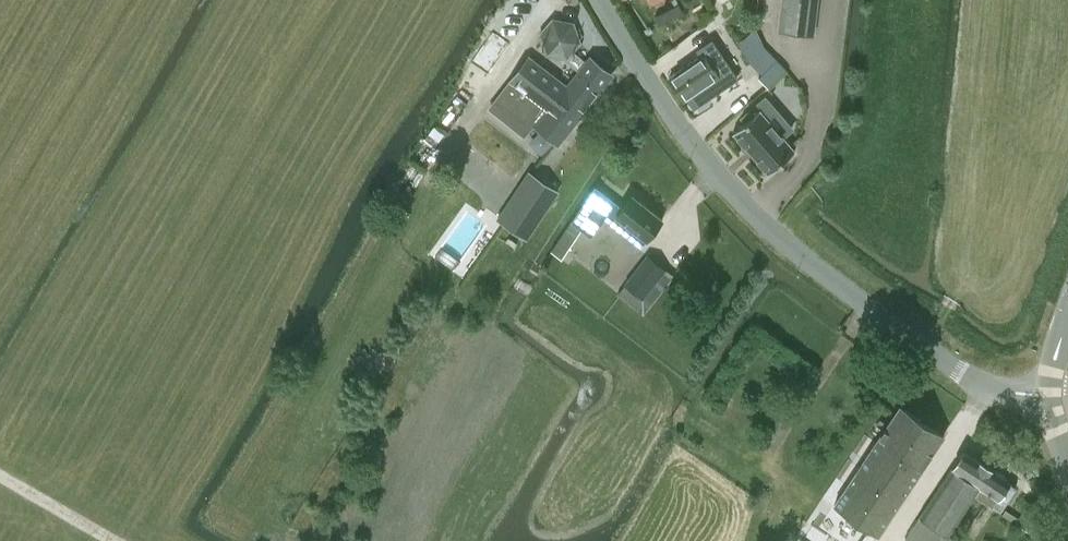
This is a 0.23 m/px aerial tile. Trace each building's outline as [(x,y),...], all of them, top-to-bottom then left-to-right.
[(819,0),(783,0),(780,30),(815,34),(819,0)] [(483,41),(503,54),(521,30),(501,15),(483,41)] [(676,42),(701,27),(695,16),(669,31),(676,42)] [(553,22),(538,39),(545,59),(566,63),(582,47),(574,25),(553,22)] [(691,62),(670,76),(684,97),(686,96),(694,108),(738,78),(736,74),(719,49),(712,39),(697,49),(701,55),(691,62)] [(530,58),(499,97),(534,124),(532,126),(555,144),(612,73),(591,57),(593,56),(582,47),(566,63),(579,73),(567,87),(530,58)] [(769,87),(787,69),(778,59),(759,77),(769,87)] [(794,150),(766,118),(776,109),(765,97),(742,117),(745,121),(733,132),(734,133),(768,172),(769,173),(795,151),(794,150)] [(527,237),(558,192),(529,172),(498,218),(527,237)] [(594,185),(570,221),(583,231),(591,237),(605,220),(640,247),(662,219),(632,196),(623,208),(599,189),(595,186),(594,185)] [(643,297),(664,270),(646,256),(625,284),(643,297)] [(877,534),(944,436),(900,406),(834,505),(877,534)] [(905,537),(912,540),(960,540),(950,534),(975,496),(987,503),(991,506),(998,496),(1007,501),(1015,488),(1007,483),(1009,479),(965,449),(953,467),(952,467),(905,537)] [(1031,533),(1043,513),(1028,503),(1015,522),(1031,533)]
